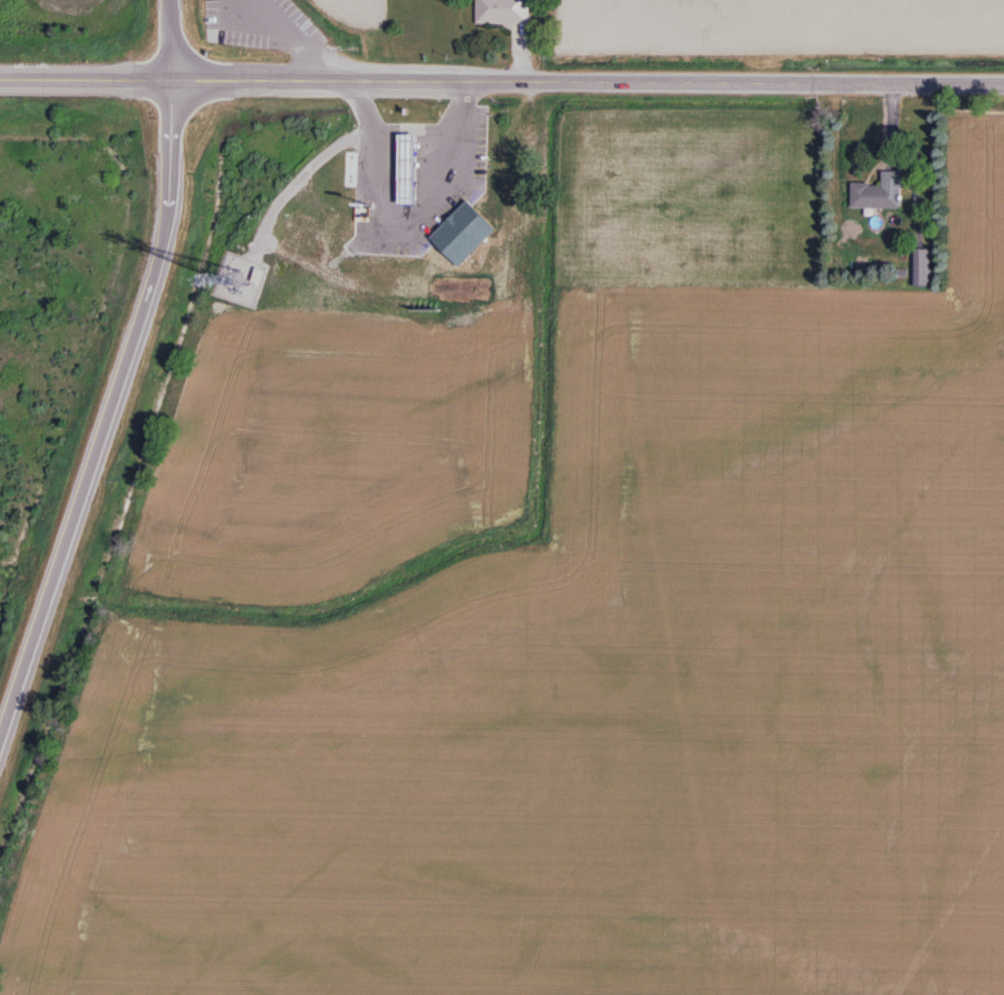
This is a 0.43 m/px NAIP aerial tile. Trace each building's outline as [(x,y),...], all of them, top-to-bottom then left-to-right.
[(473,18),(526,18),(526,0),(473,0),(473,18)] [(397,135),(397,184),(413,184),(412,135),(397,135)] [(901,173),(882,173),(882,185),(852,185),(852,209),(901,209),(901,173)] [(466,204),(435,237),(456,257),(487,224),(466,204)] [(933,251),(912,251),(912,287),(933,287),(933,251)]
